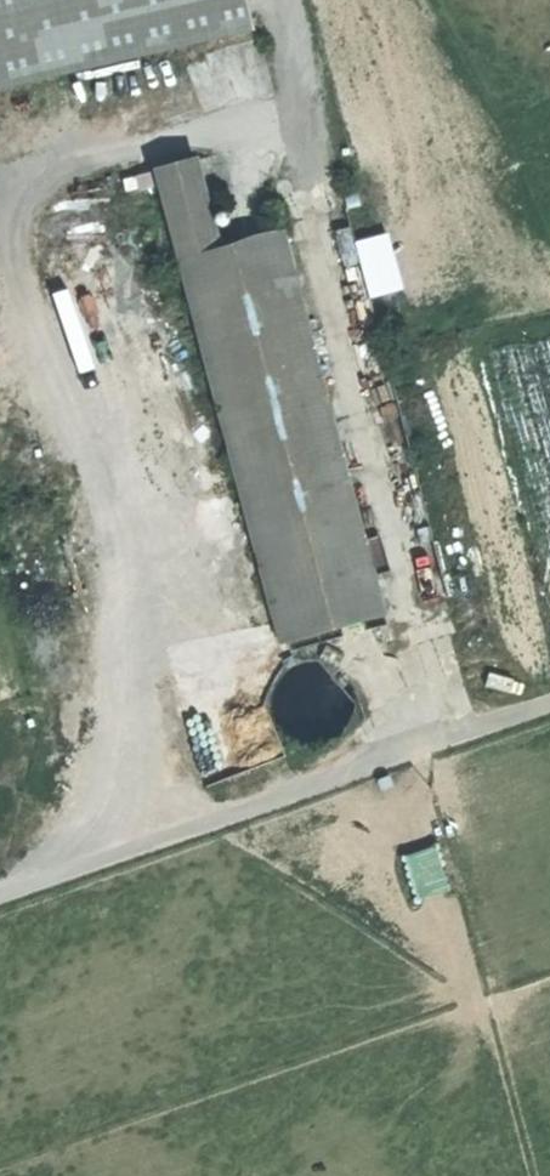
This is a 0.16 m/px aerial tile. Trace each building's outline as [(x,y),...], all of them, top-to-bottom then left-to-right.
[(246,0),(0,0),(0,87),(253,28),(246,0)] [(156,173),(282,648),(384,621),(282,236),(220,252),(196,162),(156,173)] [(353,240),(368,298),(403,289),(388,231),(353,240)] [(317,662),(309,661),(301,662),(293,664),(286,667),(279,672),(274,678),(270,685),(267,693),(266,701),(266,709),(268,717),(271,724),(276,731),(281,736),(288,741),(296,744),(303,746),(312,746),(320,744),(327,741),(334,737),(340,732),(345,725),(348,718),(350,710),(351,702),(350,694),(347,686),(343,679),(338,673),(332,668),(324,664),(317,662)]
